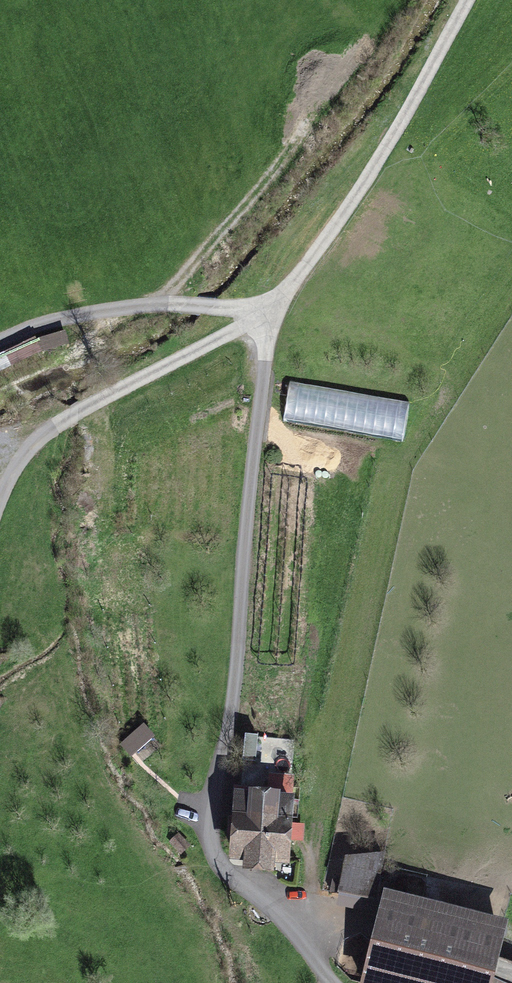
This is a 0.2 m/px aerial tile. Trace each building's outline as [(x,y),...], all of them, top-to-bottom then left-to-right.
[(407,403),(289,382),(282,420),(400,440),(407,403)] [(145,727),(127,742),(136,752),(154,738),(145,727)] [(240,791),(236,857),(247,858),(247,867),(271,869),(272,860),(286,860),(290,795),(240,791)] [(171,842),(180,853),(188,846),(179,835),(171,842)] [(346,861),(337,906),(371,914),(383,858),(346,861)] [(366,982),(488,982),(501,936),(386,906),(366,982)]
